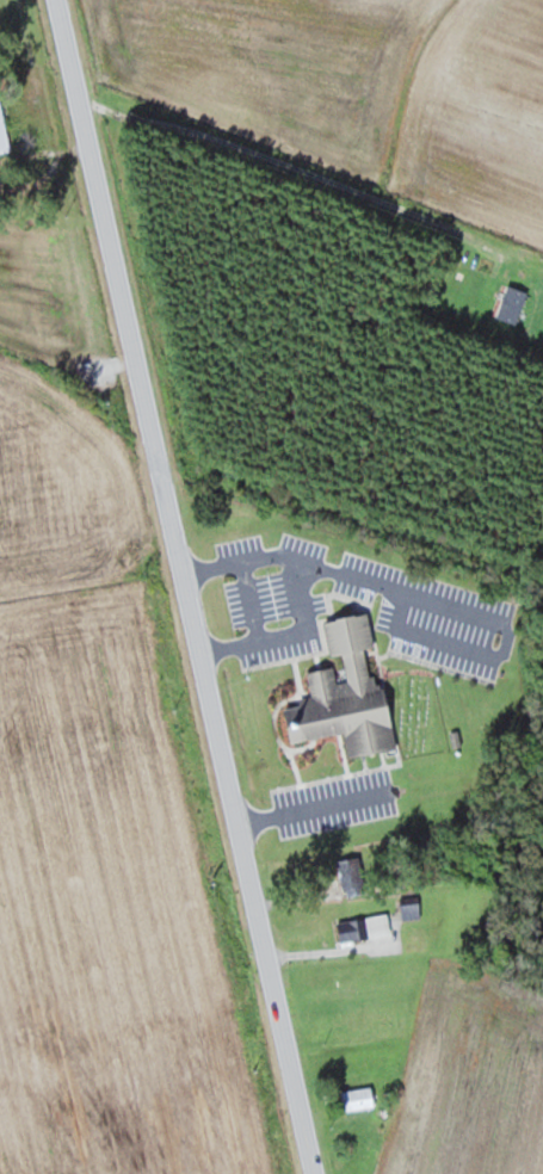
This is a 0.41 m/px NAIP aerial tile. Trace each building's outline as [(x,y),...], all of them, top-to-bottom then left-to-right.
[(0,99),(0,152),(11,150),(2,98),(0,99)] [(530,289),(510,283),(498,318),(518,324),(530,289)] [(394,749),(376,647),(370,612),(326,619),(332,656),(343,654),(347,674),(337,676),(336,666),(310,671),(314,695),(300,698),(301,705),(286,708),(292,741),(346,732),(350,757),(394,749)] [(422,916),(419,894),(401,897),(404,918),(422,916)] [(392,935),(388,913),(339,921),(342,942),(392,935)] [(345,1110),(376,1107),(374,1086),(343,1089),(345,1110)]
